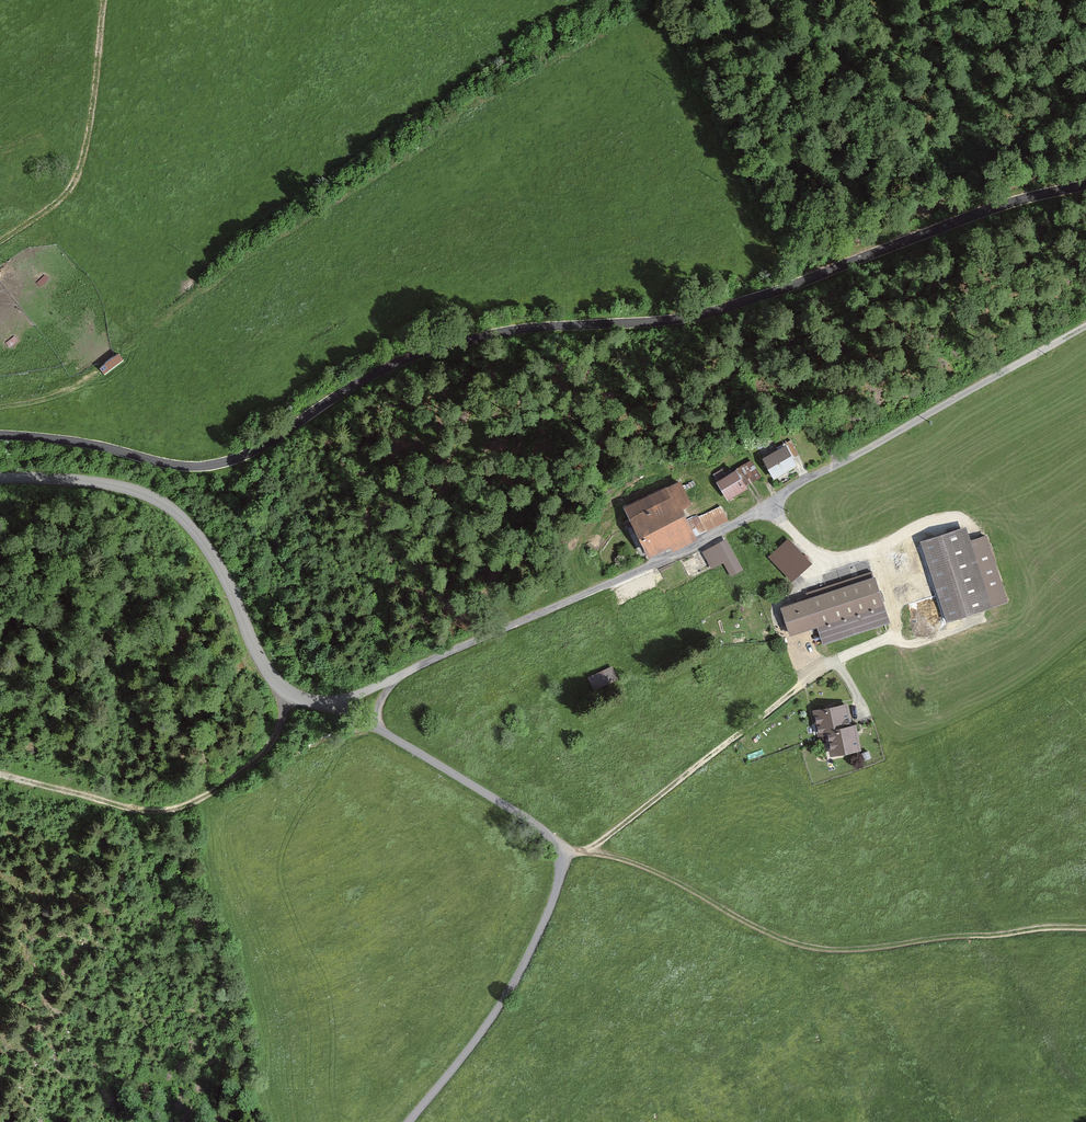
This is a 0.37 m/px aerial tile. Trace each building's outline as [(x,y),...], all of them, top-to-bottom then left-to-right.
[(791,441),(766,457),(779,479),(805,464),(791,441)] [(726,468),(715,475),(732,503),(756,488),(745,470),(732,477),(726,468)] [(629,506),(652,557),(703,534),(694,510),(702,505),(687,480),(671,488),(629,506)] [(707,533),(731,522),(724,506),(699,518),(707,533)] [(973,526),(921,541),(944,622),(1008,604),(989,538),(977,541),(973,526)] [(724,580),(740,572),(724,541),(708,550),(724,580)] [(807,561),(789,541),(770,558),(788,578),(807,561)] [(877,579),(784,607),(793,637),(821,628),(825,644),(891,624),(877,579)] [(595,688),(619,677),(613,664),(589,674),(595,688)] [(816,737),(828,735),(851,728),(849,705),(813,711),(816,737)] [(851,728),(828,735),(831,757),(864,753),(860,727),(851,728)]
